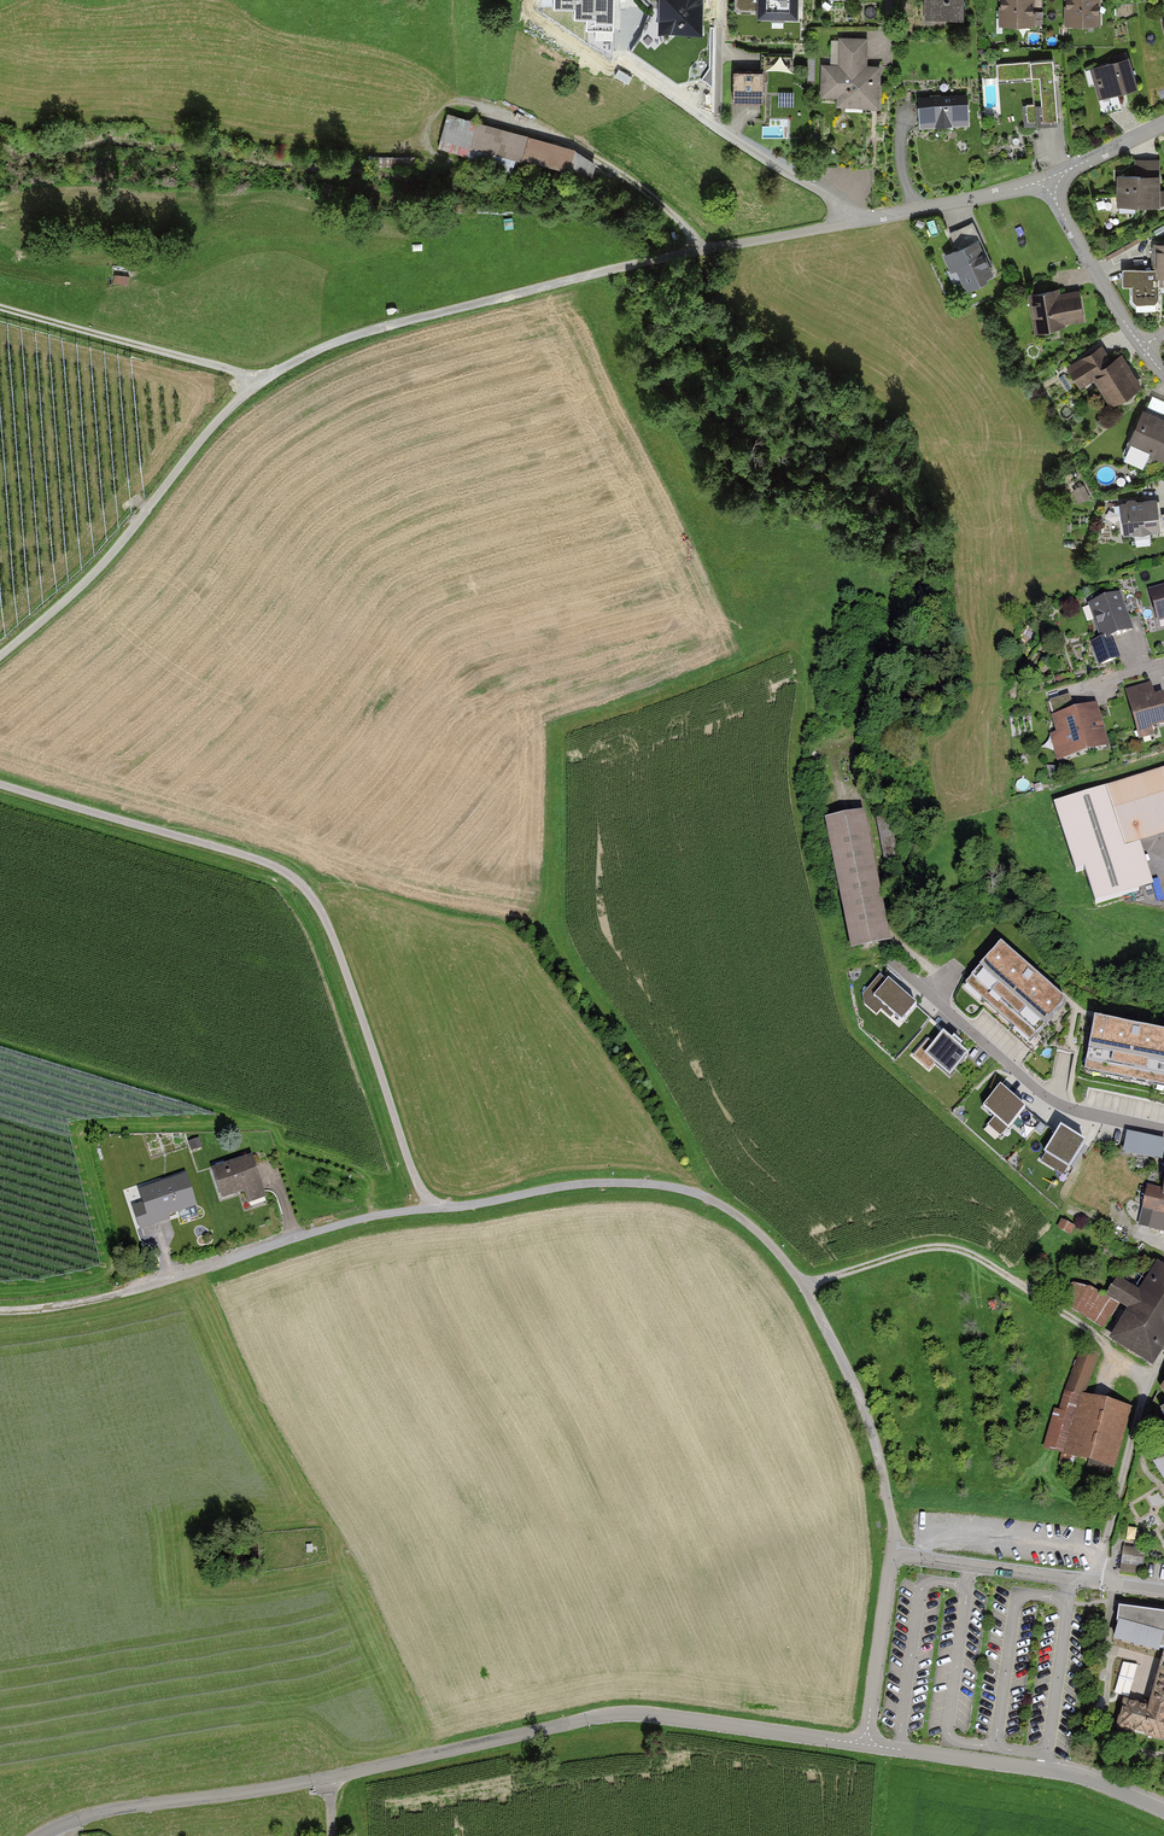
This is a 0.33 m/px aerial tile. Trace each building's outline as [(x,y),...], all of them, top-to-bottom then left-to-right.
[(658,29),(703,30),(703,0),(659,0),(658,29)] [(736,10),(764,10),(764,0),(736,0),(736,10)] [(926,18),(964,17),(964,0),(925,0),(926,18)] [(1000,23),(1034,23),(1035,0),(1000,0),(1000,23)] [(1066,22),(1101,23),(1101,0),(1066,0),(1066,22)] [(838,66),(822,65),(822,97),(837,97),(837,108),(878,108),(879,65),(867,65),(867,37),(838,37),(838,66)] [(763,72),(734,72),(734,101),(763,101),(763,81),(768,81),(768,70),(793,70),(793,55),(763,55),(763,72)] [(1129,56),(1092,66),(1100,97),(1137,87),(1129,56)] [(1053,58),(997,63),(999,83),(1032,80),(1033,103),(1022,104),(1024,126),(1058,123),(1053,58)] [(967,100),(918,103),(920,127),(969,124),(967,100)] [(571,150),(450,114),(443,136),(590,180),(595,164),(571,150)] [(1118,174),(1117,204),(1163,206),(1163,189),(1160,189),(1159,160),(1135,161),(1134,174),(1118,174)] [(956,248),(942,254),(950,272),(955,270),(963,289),(997,275),(974,222),(949,232),(956,248)] [(1155,241),(1154,270),(1154,276),(1159,276),(1158,284),(1163,284),(1163,241),(1155,241)] [(1159,299),(1158,284),(1159,276),(1154,276),(1154,270),(1123,270),(1122,287),(1132,287),(1132,301),(1136,305),(1155,305),(1159,299)] [(1060,287),(1028,293),(1035,330),(1085,322),(1080,291),(1061,294),(1060,287)] [(1109,359),(1101,345),(1069,364),(1083,388),(1094,381),(1109,405),(1138,388),(1118,354),(1109,359)] [(1144,408),(1128,444),(1163,460),(1163,417),(1144,408)] [(1121,503),(1124,534),(1155,530),(1156,535),(1163,534),(1163,513),(1160,513),(1158,500),(1121,503)] [(1150,590),(1158,621),(1163,620),(1163,587),(1150,590)] [(1099,640),(1091,643),(1098,664),(1121,656),(1115,638),(1135,631),(1122,593),(1087,604),(1099,640)] [(1127,692),(1141,738),(1154,734),(1153,728),(1163,725),(1163,702),(1162,695),(1154,698),(1150,685),(1127,692)] [(1071,698),(1050,703),(1058,734),(1051,736),(1057,761),(1108,747),(1097,704),(1074,710),(1071,698)] [(1053,801),(1074,875),(1086,871),(1095,904),(1153,887),(1141,844),(1163,837),(1163,769),(1053,801)] [(864,813),(826,820),(851,953),(889,945),(864,813)] [(1066,1003),(1001,946),(966,985),(1031,1042),(1066,1003)] [(918,1008),(889,983),(872,1003),(901,1028),(918,1008)] [(1094,1019),(1083,1074),(1163,1090),(1163,1033),(1094,1019)] [(934,1047),(925,1057),(934,1066),(950,1080),(968,1059),(943,1037),(934,1047)] [(929,1072),(934,1066),(925,1057),(934,1047),(928,1041),(913,1057),(929,1072)] [(1001,1086),(984,1105),(1008,1127),(1025,1108),(1001,1086)] [(1084,1142),(1060,1128),(1045,1154),(1069,1168),(1084,1142)] [(1162,1162),(1163,1153),(1163,1142),(1126,1133),(1122,1153),(1162,1162)] [(251,1157),(212,1171),(223,1200),(243,1193),(247,1205),(266,1198),(251,1157)] [(185,1177),(141,1190),(151,1223),(195,1210),(185,1177)] [(1163,1186),(1148,1183),(1141,1220),(1163,1225),(1163,1181),(1163,1186)] [(1158,1263),(1140,1292),(1117,1278),(1106,1296),(1129,1310),(1109,1341),(1151,1366),(1163,1345),(1163,1267),(1158,1263)] [(1102,1355),(1082,1349),(1063,1409),(1057,1407),(1044,1448),(1115,1471),(1134,1409),(1089,1395),(1102,1355)] [(1154,1465),(1163,1482),(1163,1459),(1154,1465)] [(1145,1552),(1124,1549),(1120,1574),(1142,1576),(1145,1552)] [(1119,1607),(1119,1621),(1112,1639),(1157,1651),(1159,1645),(1163,1647),(1163,1613),(1119,1607)] [(1148,1705),(1125,1697),(1116,1727),(1163,1743),(1163,1649),(1148,1705)] [(1131,1695),(1138,1666),(1124,1663),(1117,1691),(1131,1695)]
